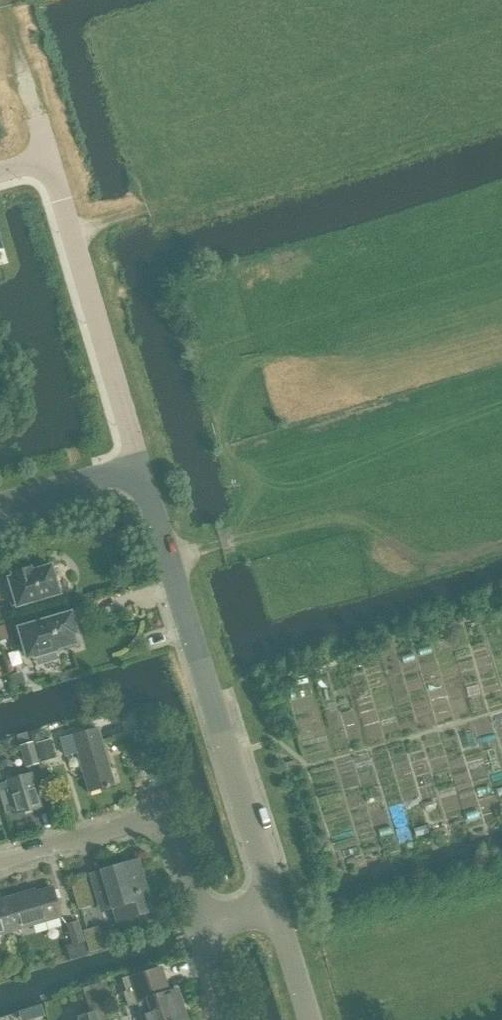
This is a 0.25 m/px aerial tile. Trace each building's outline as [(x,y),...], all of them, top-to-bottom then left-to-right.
[(12,579),(7,580),(12,595),(9,596),(12,606),(15,606),(16,608),(59,595),(50,567),(31,573),(30,569),(11,575),(12,579)] [(46,616),(48,615),(48,614),(9,625),(16,646),(23,644),(27,658),(33,656),(34,660),(57,653),(56,649),(73,644),(70,634),(74,633),(69,616),(47,622),(46,616)] [(102,741),(98,729),(61,739),(66,756),(78,752),(90,792),(115,785),(102,741)] [(27,767),(39,763),(33,742),(21,746),(27,767)] [(15,811),(16,814),(43,806),(33,774),(0,783),(0,793),(6,813),(15,811)] [(124,865),(92,874),(93,879),(100,903),(108,901),(110,909),(115,908),(119,921),(154,911),(140,865),(126,870),(124,865)] [(14,930),(62,916),(54,888),(30,895),(29,892),(5,899),(14,930)] [(92,906),(87,888),(74,892),(79,910),(92,906)] [(14,930),(5,899),(0,901),(0,934),(14,930)] [(79,922),(68,925),(73,944),(67,946),(71,961),(89,955),(79,922)] [(169,991),(161,967),(131,977),(135,989),(125,992),(129,1005),(139,1002),(144,1019),(188,1019),(178,989),(169,991)] [(98,985),(85,988),(92,1014),(80,1018),(81,1019),(109,1019),(98,985)]
